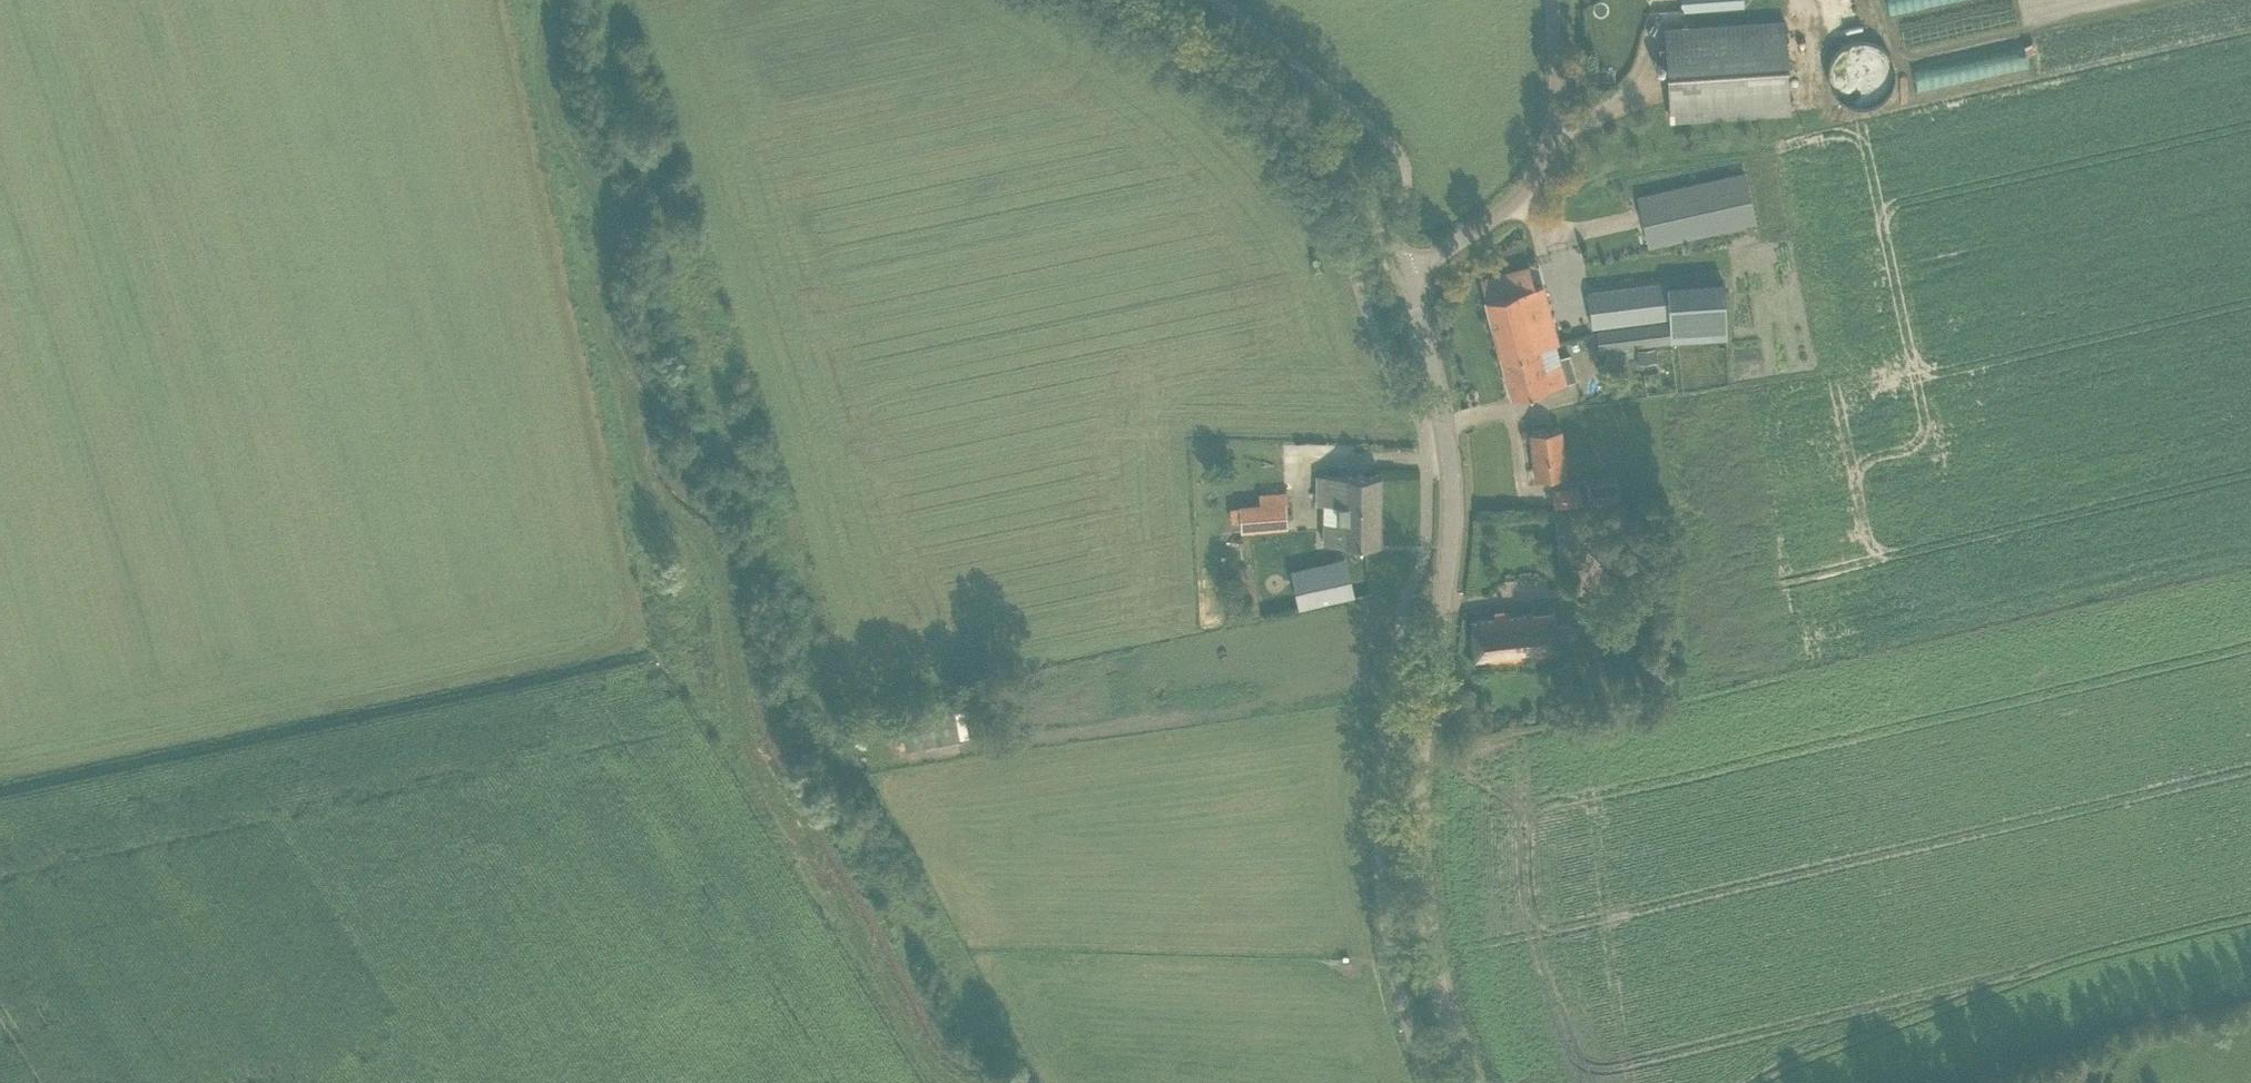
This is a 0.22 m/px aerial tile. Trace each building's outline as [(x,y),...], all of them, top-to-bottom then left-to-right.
[(1680,9),(1744,5),(1744,0),(1680,0),(1680,9)] [(1789,112),(1783,20),(1665,28),(1671,120),(1789,112)] [(1894,79),(1894,73),(1894,66),(1892,60),(1889,55),(1884,50),(1879,46),(1874,43),(1867,41),(1861,41),(1855,41),(1848,43),(1843,46),(1838,51),(1834,56),(1831,61),(1829,67),(1829,74),(1829,80),(1831,86),(1835,92),(1839,97),(1844,101),(1850,104),(1856,106),(1862,106),(1868,105),(1875,103),(1880,100),(1885,96),(1889,91),(1892,85),(1894,79)] [(1637,195),(1648,246),(1755,223),(1744,172),(1637,195)] [(1549,306),(1543,284),(1535,287),(1529,266),(1481,279),(1486,299),(1485,300),(1511,397),(1532,391),(1564,383),(1555,346),(1559,345),(1549,306)] [(1587,290),(1591,326),(1672,316),(1668,281),(1587,290)] [(1596,329),(1598,349),(1672,341),(1670,321),(1596,329)] [(1656,357),(1654,347),(1637,349),(1638,359),(1656,357)] [(1531,434),(1535,478),(1566,475),(1562,431),(1531,434)] [(1323,543),(1357,543),(1379,544),(1380,475),(1314,474),(1314,508),(1323,508),(1323,543)] [(1552,490),(1554,507),(1581,504),(1579,487),(1552,490)] [(1238,506),(1241,532),(1286,528),(1285,502),(1238,506)] [(1290,557),(1312,557),(1312,526),(1290,525),(1290,557)] [(1346,567),(1294,579),(1299,603),(1351,591),(1346,567)] [(1470,622),(1475,662),(1557,653),(1552,613),(1470,622)] [(896,708),(906,750),(959,740),(951,697),(896,708)]
